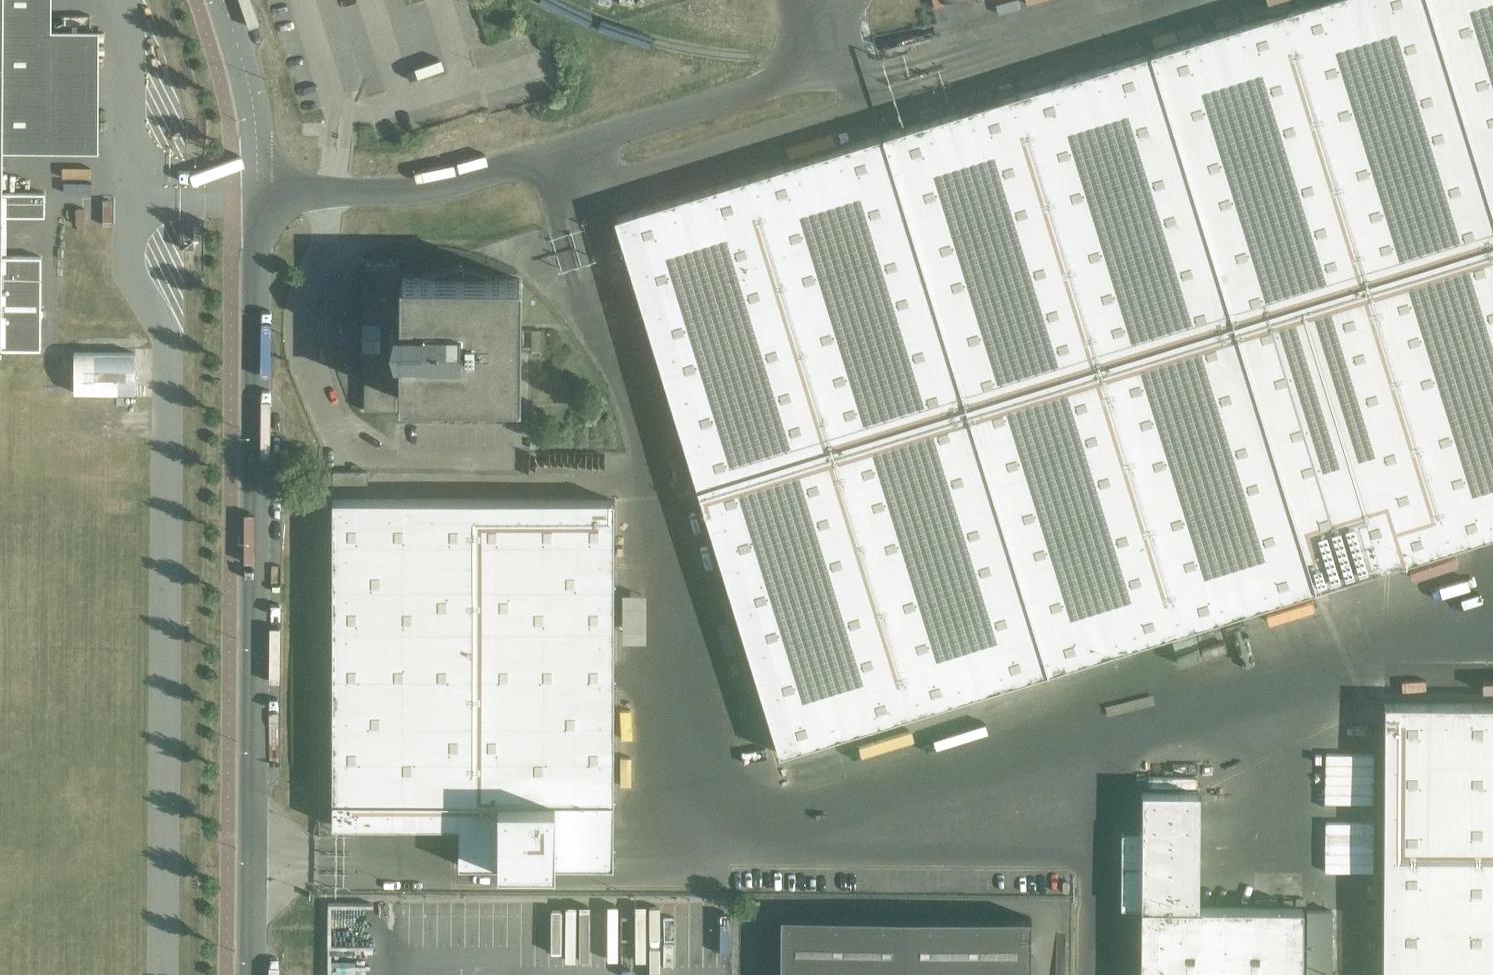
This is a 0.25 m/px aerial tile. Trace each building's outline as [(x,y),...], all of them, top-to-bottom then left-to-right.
[(41,349),(41,256),(2,256),(3,215),(3,192),(4,27),(52,28),(52,0),(0,0),(0,349),(41,349)] [(615,216),(780,753),(1492,533),(1492,0),(1316,0),(615,216)] [(945,113),(942,104),(919,111),(922,120),(945,113)] [(45,216),(45,193),(45,192),(3,192),(3,215),(45,216)] [(518,396),(519,333),(519,278),(489,277),(489,275),(460,267),(431,275),(431,277),(397,277),(397,263),(365,262),(365,323),(380,323),(380,349),(365,349),(364,409),(396,409),(396,395),(430,395),(430,398),(459,405),(488,398),(488,395),(518,396)] [(541,354),(541,329),(532,330),(532,354),(541,354)] [(135,392),(135,352),(74,352),(74,392),(135,392)] [(368,483),(368,471),(334,471),(334,483),(368,483)] [(613,864),(614,499),(333,499),(332,824),(458,824),(458,864),(613,864)] [(624,635),(648,635),(648,587),(623,587),(624,635)] [(1384,703),(1383,974),(1492,974),(1492,703),(1384,703)] [(1303,908),(1141,906),(1141,974),(1302,974),(1303,908)] [(1031,918),(781,916),(781,974),(1031,974),(1031,918)]
